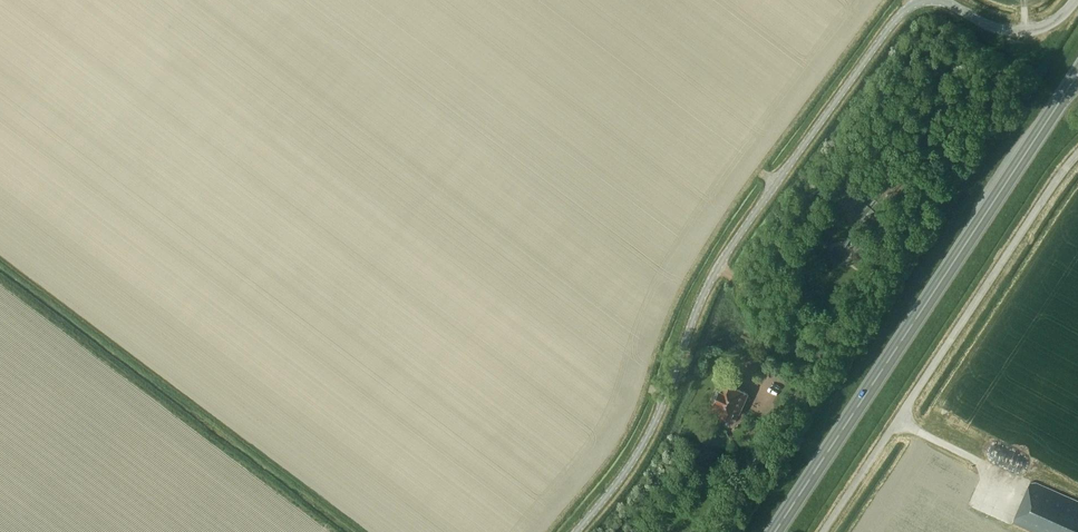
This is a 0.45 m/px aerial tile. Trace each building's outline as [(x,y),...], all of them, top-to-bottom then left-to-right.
[(934,135),(929,141),(940,151),(945,145),(941,141),(945,136),(940,132),(935,136),(934,135)] [(734,411),(739,413),(748,393),(745,392),(745,391),(736,387),(737,384),(726,379),(721,389),(720,389),(720,390),(718,389),(713,399),(716,400),(715,400),(716,401),(712,409),(723,414),(723,415),(731,418),(734,411)] [(1036,483),(1030,482),(1013,522),(1035,531),(1077,531),(1077,501),(1036,483)]
